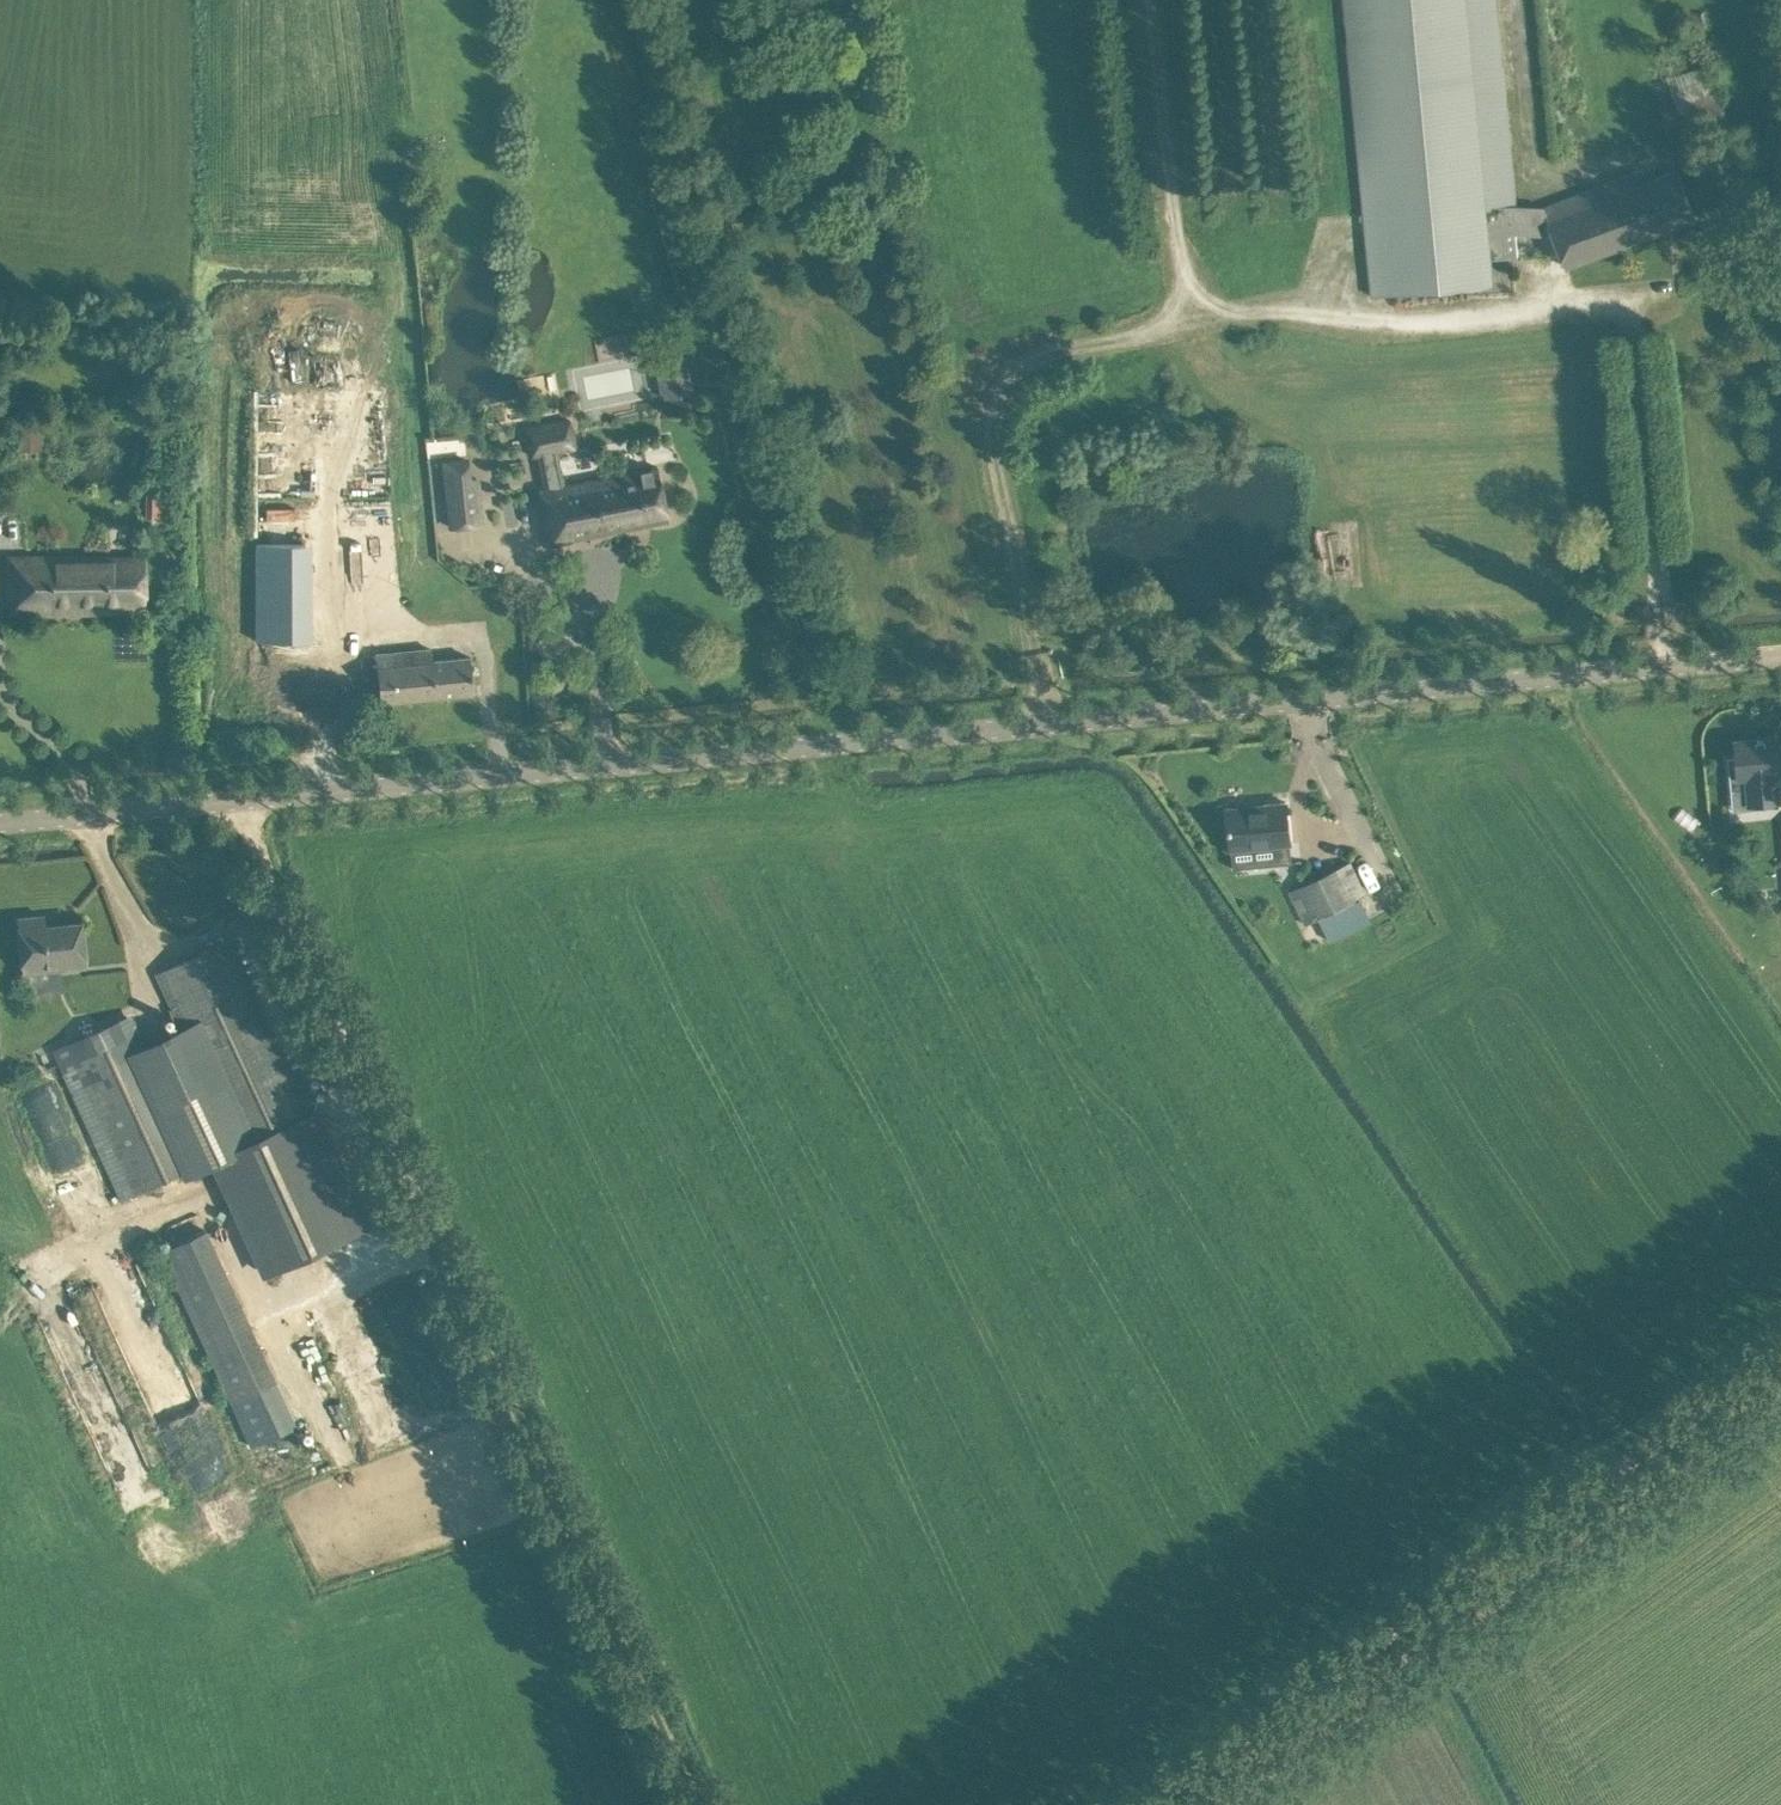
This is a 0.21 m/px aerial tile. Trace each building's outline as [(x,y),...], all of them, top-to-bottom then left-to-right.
[(1515,207),(1496,0),(1345,0),(1373,295),(1398,293),(1396,273),(1490,264),(1490,258),(1517,255),(1513,207),(1515,207)] [(1677,104),(1661,109),(1671,139),(1727,122),(1709,64),(1669,76),(1677,104)] [(1567,266),(1695,218),(1676,170),(1549,218),(1567,266)] [(684,349),(660,354),(668,397),(692,393),(684,349)] [(531,455),(538,453),(557,450),(575,446),(570,419),(525,428),(531,455)] [(42,447),(43,422),(22,421),(22,447),(42,447)] [(668,520),(657,466),(564,484),(557,450),(538,453),(545,488),(539,489),(550,543),(668,520)] [(444,461),(451,526),(481,523),(477,479),(469,480),(467,459),(444,461)] [(166,494),(147,495),(148,518),(167,517),(166,494)] [(9,612),(145,610),(144,554),(8,557),(9,612)] [(470,656),(432,660),(431,648),(375,654),(380,701),(473,692),(470,656)] [(1780,753),(1780,743),(1777,741),(1777,737),(1736,740),(1738,755),(1728,756),(1730,776),(1743,775),(1745,794),(1780,790),(1780,784),(1778,754),(1780,753)] [(1229,807),(1227,807),(1231,848),(1290,843),(1286,801),(1263,803),(1264,808),(1229,811),(1229,807)] [(1354,928),(1343,905),(1366,894),(1351,862),(1310,881),(1318,898),(1300,907),(1298,903),(1296,904),(1306,924),(1319,917),(1330,940),(1354,928)] [(18,917),(23,971),(85,965),(81,921),(44,925),(43,914),(18,917)] [(309,1112),(229,938),(209,947),(157,971),(175,1010),(170,1013),(180,1032),(145,1048),(198,1164),(201,1170),(212,1164),(220,1173),(266,1273),(371,1225),(317,1108),(309,1112)] [(111,1043),(103,1026),(54,1048),(122,1199),(198,1164),(145,1048),(137,1031),(111,1043)] [(231,1402),(274,1382),(235,1295),(235,1294),(205,1229),(161,1249),(231,1402)] [(361,1394),(377,1427),(404,1415),(388,1381),(361,1394)]
